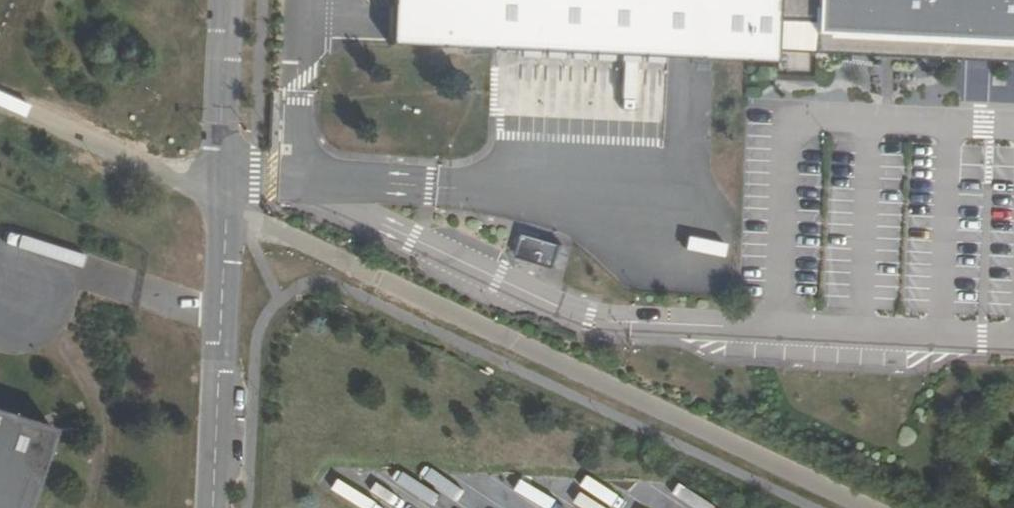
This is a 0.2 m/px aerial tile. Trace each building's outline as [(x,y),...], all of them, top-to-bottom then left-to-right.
[(1013,48),(1013,0),(397,0),(395,45),(779,66),(782,18),(816,19),(815,40),(1013,48)] [(980,164),(982,150),(964,147),(962,161),(980,164)] [(554,268),(561,249),(525,237),(519,257),(554,268)] [(53,417),(0,400),(0,507),(24,507),(53,417)] [(317,484),(365,507),(382,507),(386,500),(324,469),(317,484)] [(477,487),(510,507),(538,507),(485,475),(477,487)] [(569,481),(559,498),(534,483),(527,495),(550,507),(614,507),(569,481)] [(615,507),(644,507),(623,495),(615,507)]
